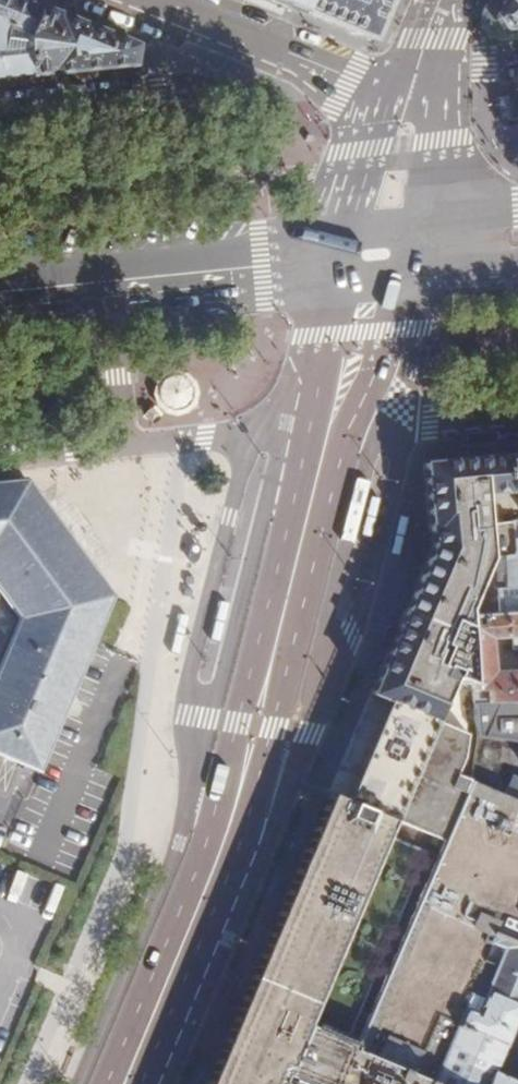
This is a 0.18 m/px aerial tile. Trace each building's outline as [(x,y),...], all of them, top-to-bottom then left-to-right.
[(136,66),(137,48),(19,0),(0,0),(0,80),(136,66)] [(271,3),(285,9),(287,4),(304,12),(309,0),(265,0),(271,3)] [(304,12),(373,41),(390,0),(309,0),(304,12)] [(495,16),(505,30),(517,29),(517,0),(501,0),(495,16)] [(507,121),(517,120),(517,99),(517,97),(505,98),(507,121)] [(506,457),(509,488),(509,490),(517,490),(517,456),(506,457)] [(506,457),(423,466),(431,548),(372,698),(391,705),(476,738),(474,702),(473,690),(468,631),(467,617),(497,615),(496,589),(503,588),(502,556),(514,555),(513,538),(512,518),(517,518),(517,490),(509,490),(509,488),(506,457)] [(0,480),(0,757),(35,773),(65,701),(110,595),(23,478),(0,480)] [(512,518),(513,538),(514,555),(502,556),(503,588),(496,589),(497,615),(517,613),(517,518),(512,518)] [(497,615),(467,617),(468,631),(473,690),(485,690),(486,702),(517,700),(517,671),(493,672),(491,638),(513,636),(515,648),(517,648),(517,613),(497,615)] [(485,690),(473,690),(474,702),(486,702),(485,690)] [(476,738),(517,743),(517,700),(486,702),(474,702),(476,738)] [(403,827),(444,843),(469,782),(476,738),(391,705),(375,747),(353,805),(403,827)] [(469,782),(517,801),(517,743),(476,738),(469,782)] [(444,843),(517,874),(517,801),(469,782),(444,843)] [(355,1052),(444,843),(403,827),(332,796),(210,1083),(300,1083),(306,1070),(338,1083),(429,1083),(355,1052)] [(429,1083),(490,1083),(495,1072),(517,1017),(517,874),(444,843),(396,955),(355,1052),(429,1083)] [(495,1072),(490,1083),(517,1083),(517,1082),(495,1072)]
